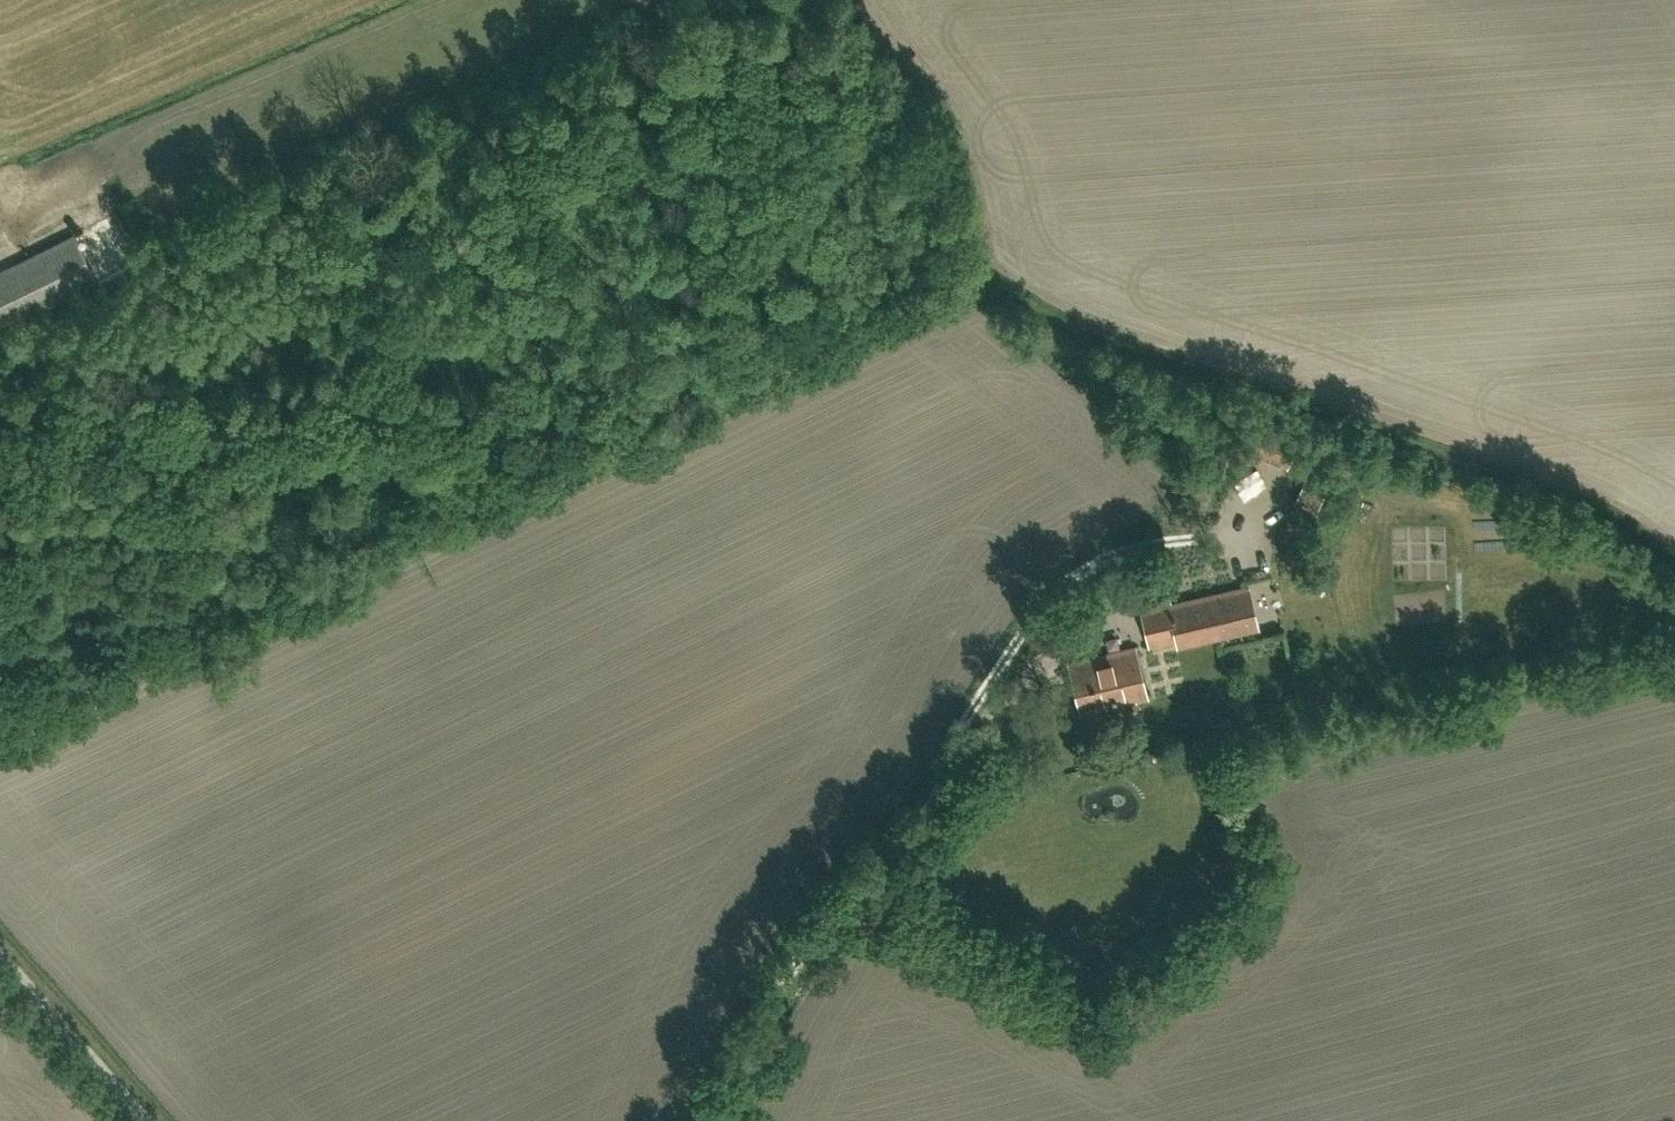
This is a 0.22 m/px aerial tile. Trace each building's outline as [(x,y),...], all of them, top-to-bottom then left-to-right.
[(0,272),(0,330),(96,283),(74,237),(0,272)] [(1298,440),(1264,427),(1253,454),(1287,467),(1298,440)] [(1328,484),(1306,475),(1300,490),(1322,499),(1328,484)] [(1178,645),(1256,627),(1247,587),(1170,605),(1168,600),(1141,607),(1148,640),(1176,634),(1178,645)] [(1080,712),(1145,697),(1134,649),(1069,664),(1080,712)]
